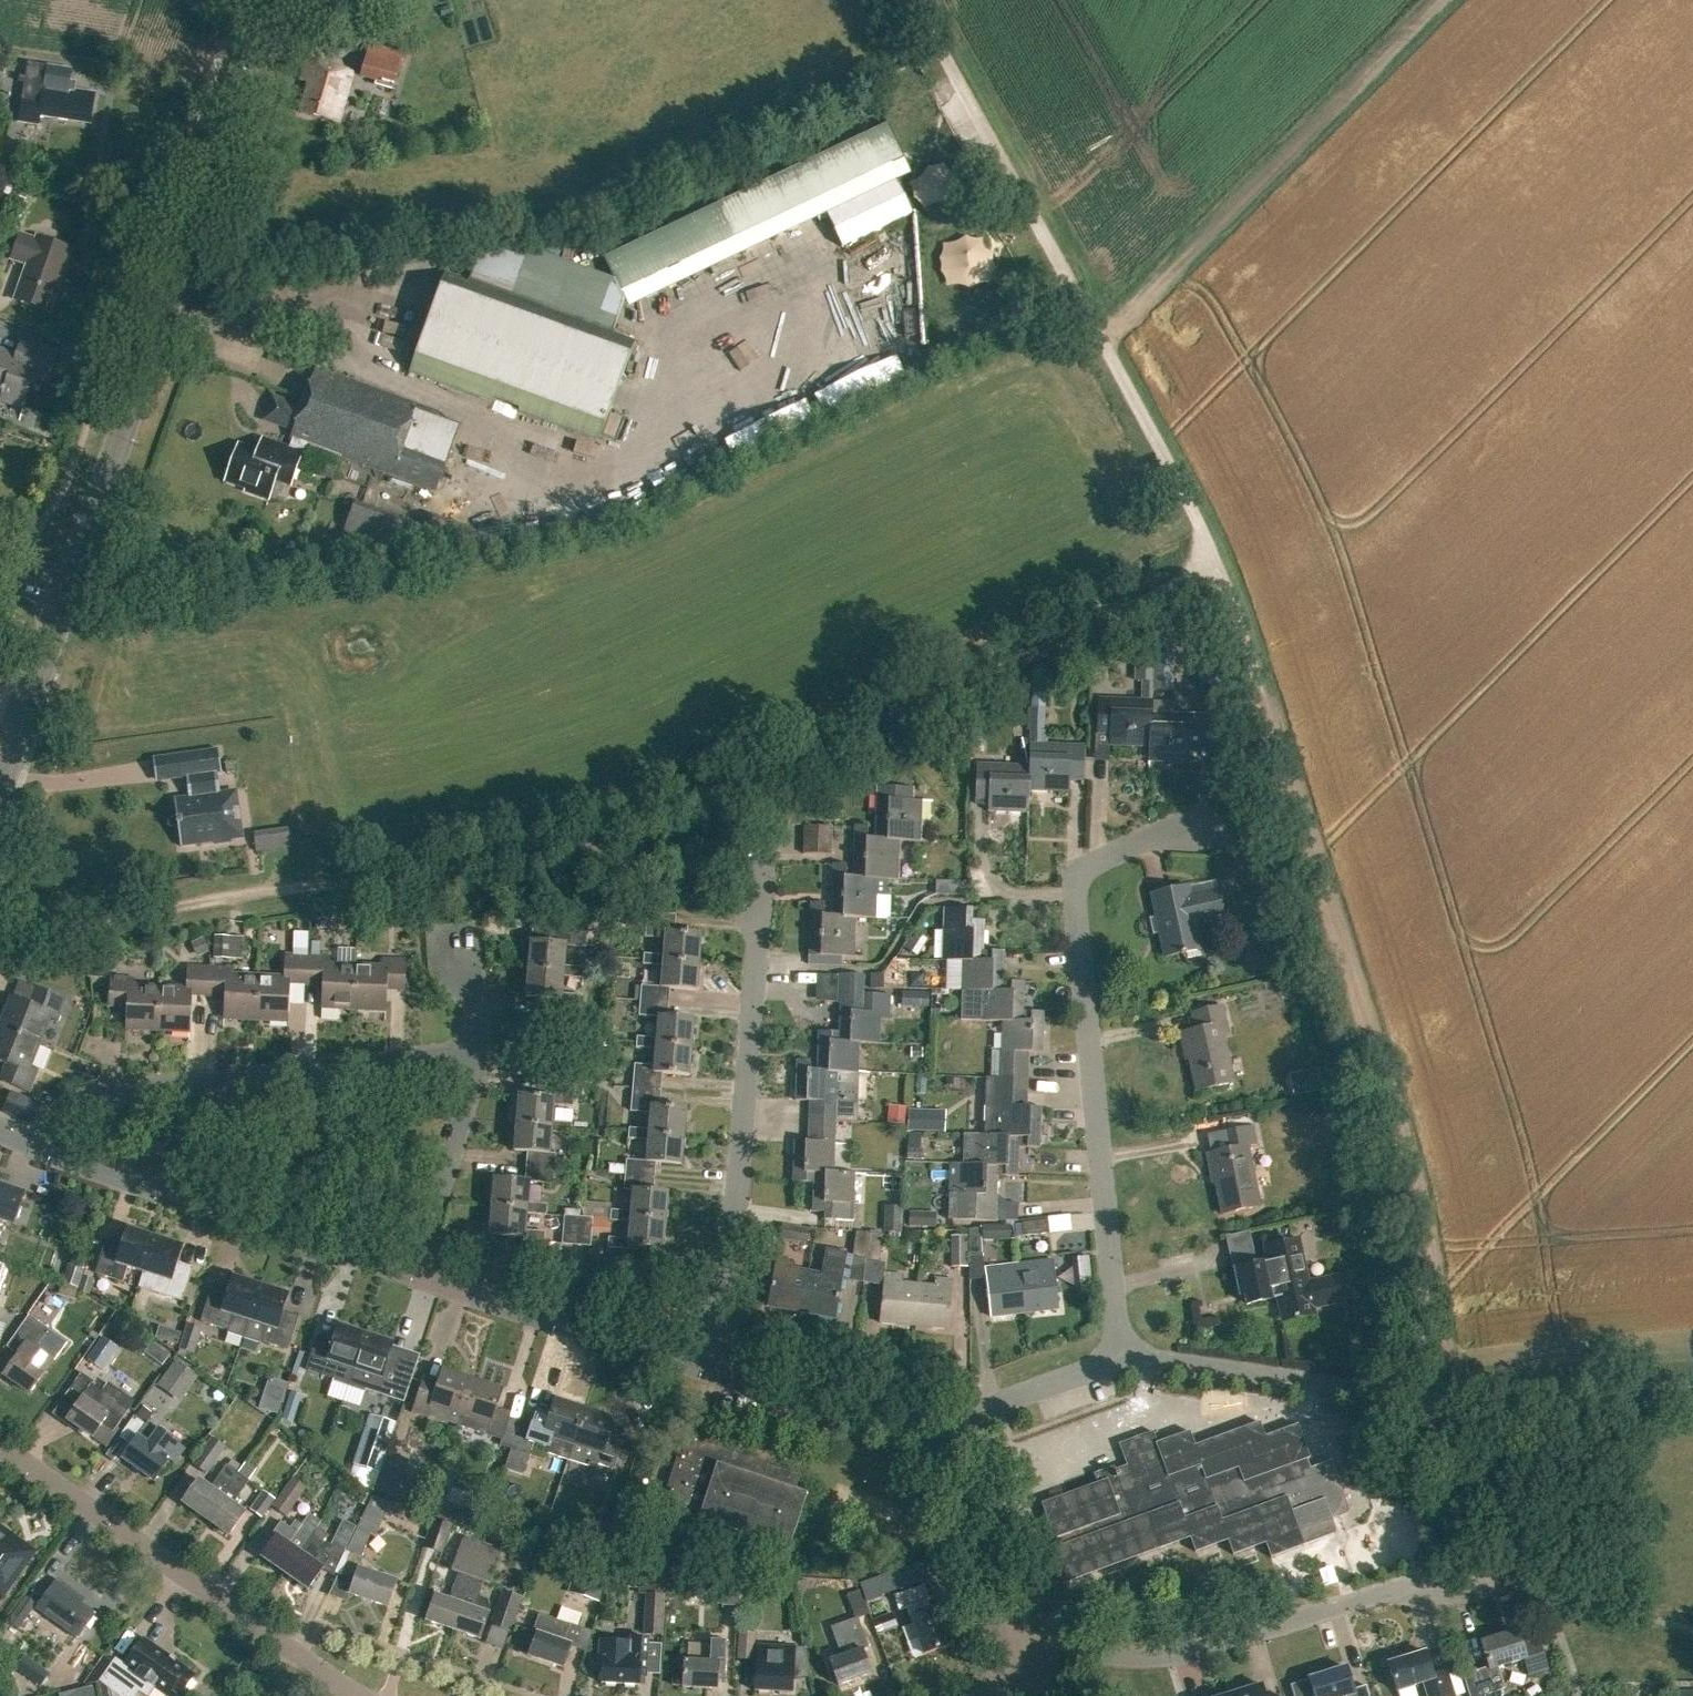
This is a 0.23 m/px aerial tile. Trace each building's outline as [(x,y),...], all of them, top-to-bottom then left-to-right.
[(370,46),(361,77),(393,86),(402,55),(370,46)] [(310,80),(301,113),(338,123),(353,73),(306,59),(301,77),(310,80)] [(22,99),(18,121),(38,125),(39,116),(90,124),(95,94),(68,90),(71,71),(46,67),(28,64),(22,99)] [(612,337),(613,332),(624,304),(737,250),(740,254),(773,239),(909,174),(886,125),(603,260),(613,282),(508,243),(483,245),(470,281),(468,285),(444,276),(410,370),(600,438),(633,345),(612,337)] [(0,174),(0,191),(10,195),(18,175),(2,169),(0,174)] [(18,181),(13,193),(25,198),(30,186),(18,181)] [(909,361),(993,327),(949,221),(865,256),(909,361)] [(20,234),(11,259),(27,265),(14,300),(49,312),(71,249),(37,237),(36,240),(20,234)] [(743,348),(780,333),(770,308),(740,319),(747,335),(740,338),(743,348)] [(0,393),(0,399),(22,407),(34,376),(47,381),(57,353),(20,340),(15,356),(0,351),(0,392),(0,393)] [(301,455),(298,454),(302,444),(311,447),(340,458),(434,492),(457,429),(413,413),(416,405),(316,369),(290,440),(292,440),(288,451),(267,443),(263,455),(237,446),(225,480),(245,487),(244,489),(269,498),(275,478),(290,484),(301,455)] [(276,418),(296,422),(298,409),(278,406),(276,418)] [(711,459),(760,436),(756,427),(707,450),(711,459)] [(311,447),(305,466),(334,476),(340,458),(311,447)] [(641,485),(645,496),(671,486),(664,469),(652,474),(654,479),(641,485)] [(469,533),(429,519),(425,533),(354,507),(345,533),(361,539),(357,551),(381,560),(386,548),(411,556),(414,547),(440,556),(441,553),(460,560),(469,533)] [(1153,654),(1153,691),(1171,691),(1171,654),(1168,654),(1153,654)] [(1097,698),(1096,734),(1109,735),(1109,746),(1148,748),(1147,773),(1148,773),(1151,702),(1152,659),(1135,658),(1134,680),(1142,681),(1141,700),(1097,698)] [(1028,741),(1043,742),(1044,709),(1041,709),(1042,693),(1039,693),(1030,692),(1030,698),(1028,741)] [(1151,702),(1148,773),(1149,773),(1149,761),(1188,763),(1189,751),(1202,752),(1211,752),(1213,716),(1203,715),(1170,714),(1171,703),(1151,702)] [(1028,766),(1029,791),(1068,793),(1069,781),(1082,782),(1083,745),(1029,743),(1028,766)] [(173,799),(180,847),(215,842),(215,844),(231,842),(230,838),(224,792),(215,794),(212,774),(221,773),(218,750),(177,755),(180,778),(190,777),(192,797),(173,799)] [(1026,825),(1028,825),(1029,791),(1028,766),(976,764),(974,800),(988,801),(987,812),(1027,813),(1026,825)] [(876,787),(875,839),(931,840),(920,840),(921,802),(932,802),(932,801),(912,801),(912,788),(876,787)] [(804,800),(810,812),(826,804),(821,792),(804,800)] [(852,878),(877,879),(908,880),(908,878),(898,878),(899,840),(931,841),(931,840),(875,839),(867,839),(867,826),(854,825),(852,878)] [(804,826),(803,854),(831,855),(832,827),(804,826)] [(289,831),(253,836),(255,852),(291,847),(289,831)] [(830,916),(855,918),(886,918),(886,917),(876,917),(877,879),(852,878),(845,877),(845,864),(832,864),(830,916)] [(934,880),(933,894),(962,896),(962,881),(934,880)] [(1151,894),(1164,956),(1200,949),(1195,923),(1223,917),(1215,881),(1151,894)] [(809,956),(865,957),(865,956),(854,956),(855,918),(830,916),(823,916),(823,903),(810,903),(809,956)] [(929,959),(961,960),(982,960),(983,921),(970,920),(969,909),(940,909),(940,929),(930,929),(930,930),(941,930),(940,958),(929,958),(929,959)] [(643,959),(698,963),(700,935),(674,932),(675,915),(647,913),(645,937),(664,938),(663,956),(643,954),(643,959)] [(527,969),(582,974),(583,968),(564,966),(566,945),(585,947),(587,928),(533,924),(532,941),(530,941),(527,969)] [(215,936),(214,958),(228,959),(229,937),(215,936)] [(188,946),(194,959),(206,953),(200,940),(188,946)] [(311,942),(311,955),(319,955),(319,943),(311,942)] [(949,990),(981,991),(1002,991),(1003,951),(990,950),(990,960),(982,960),(961,960),(960,989),(949,989),(949,990)] [(257,978),(255,1019),(287,1021),(289,985),(305,986),(306,957),(284,955),(283,979),(257,978)] [(90,957),(89,976),(102,977),(103,958),(90,957)] [(306,957),(305,986),(321,987),(320,1007),(352,1009),(354,968),(328,966),(329,958),(306,957)] [(640,1000),(668,1003),(670,989),(696,991),(698,963),(643,959),(642,964),(662,966),(660,986),(641,984),(640,1000)] [(354,968),(352,1009),(384,1010),(386,990),(403,991),(405,962),(381,960),(380,969),(354,968)] [(157,1029),(189,1031),(191,995),(207,996),(209,967),(186,966),(185,990),(159,988),(157,1029)] [(209,967),(207,996),(223,997),(222,1017),(255,1019),(257,978),(231,977),(231,968),(209,967)] [(582,974),(527,969),(525,998),(552,1000),(550,1017),(579,1019),(580,1007),(581,995),(561,994),(563,976),(582,978),(582,974)] [(838,974),(837,988),(860,989),(861,975),(838,974)] [(870,975),(870,988),(893,988),(893,975),(878,975),(870,975)] [(124,1028),(157,1029),(159,988),(133,987),(133,978),(109,977),(107,1006),(125,1007),(124,1028)] [(969,1020),(1000,1021),(1022,1021),(1024,982),(1010,981),(1010,991),(1002,991),(981,991),(980,1019),(969,1019),(969,1020)] [(38,1042),(47,1018),(55,1021),(64,999),(37,988),(30,1005),(12,997),(0,1026),(0,1027),(38,1042)] [(860,989),(837,988),(837,1000),(837,1003),(840,1003),(838,1041),(831,1041),(831,1042),(890,1044),(890,1043),(879,1043),(880,1018),(888,1018),(890,994),(860,993),(860,989)] [(921,1014),(927,1014),(928,993),(901,992),(900,1007),(922,1008),(921,1014)] [(636,1042),(691,1048),(693,1020),(667,1017),(668,1003),(640,1000),(639,1015),(657,1017),(656,1039),(636,1037),(636,1042)] [(1221,1006),(1192,1013),(1196,1030),(1181,1033),(1184,1050),(1188,1050),(1197,1091),(1232,1083),(1220,1026),(1225,1025),(1221,1006)] [(989,1049),(989,1076),(999,1076),(1000,1064),(1028,1065),(1029,1052),(1043,1052),(1044,1012),(1030,1011),(1030,1021),(1022,1021),(1000,1021),(1000,1049),(989,1049)] [(27,1092),(36,1069),(28,1066),(38,1042),(0,1027),(0,1062),(7,1064),(0,1081),(27,1092)] [(809,1071),(837,1072),(868,1073),(868,1072),(857,1072),(858,1043),(831,1042),(831,1041),(831,1032),(818,1031),(817,1070),(809,1070),(809,1071)] [(632,1088),(660,1090),(661,1074),(688,1076),(691,1048),(636,1042),(635,1047),(655,1049),(653,1066),(634,1064),(632,1088)] [(794,1099),(808,1100),(836,1101),(837,1072),(809,1071),(809,1070),(809,1061),(796,1060),(794,1099)] [(999,1092),(1027,1093),(1028,1065),(1000,1064),(999,1076),(999,1092)] [(1026,1137),(1026,1138),(1026,1147),(1039,1147),(1041,1107),(1027,1106),(1027,1093),(999,1092),(999,1076),(989,1076),(988,1106),(999,1106),(998,1135),(1026,1137)] [(518,1095),(516,1123),(571,1128),(571,1123),(551,1122),(553,1105),(572,1106),(574,1082),(546,1080),(545,1097),(518,1095)] [(628,1133),(683,1137),(686,1109),(658,1107),(660,1090),(632,1088),(630,1111),(649,1113),(648,1130),(628,1128),(628,1133)] [(4,1110),(3,1111),(27,1121),(32,1121),(34,1116),(39,1104),(11,1093),(4,1110)] [(808,1100),(807,1142),(834,1143),(836,1102),(846,1103),(846,1102),(836,1101),(808,1100)] [(907,1111),(907,1132),(927,1132),(927,1112),(907,1111)] [(527,1152),(526,1167),(554,1169),(555,1152),(549,1152),(551,1132),(570,1134),(571,1128),(516,1123),(513,1151),(527,1152)] [(1205,1153),(1209,1172),(1212,1171),(1221,1214),(1259,1206),(1246,1145),(1256,1143),(1252,1124),(1223,1130),(1226,1149),(1205,1153)] [(625,1174),(654,1177),(655,1163),(681,1165),(683,1137),(628,1133),(628,1138),(647,1140),(645,1160),(626,1158),(625,1174)] [(1005,1166),(1004,1176),(1017,1176),(1019,1137),(1026,1138),(1026,1137),(998,1135),(966,1134),(966,1135),(977,1135),(976,1164),(1005,1166)] [(805,1182),(805,1173),(805,1172),(833,1173),(834,1144),(845,1145),(845,1144),(834,1143),(807,1142),(793,1141),(792,1182),(805,1182)] [(907,1149),(907,1160),(922,1161),(922,1149),(907,1149)] [(946,1219),(995,1221),(996,1176),(1004,1176),(1005,1166),(976,1164),(944,1163),(943,1194),(947,1194),(946,1219)] [(493,1178),(491,1206),(546,1210),(546,1205),(527,1203),(529,1181),(552,1183),(554,1169),(526,1167),(525,1181),(493,1178)] [(825,1214),(841,1214),(841,1203),(864,1204),(864,1203),(853,1203),(854,1175),(865,1175),(865,1174),(833,1173),(805,1172),(805,1173),(813,1173),(812,1212),(825,1212),(825,1214)] [(610,1215),(665,1221),(667,1193),(652,1192),(654,1177),(625,1174),(624,1190),(632,1190),(630,1212),(610,1210),(610,1215)] [(12,1224),(14,1217),(23,1192),(0,1184),(0,1220),(12,1224)] [(521,1253),(542,1255),(544,1232),(524,1231),(526,1214),(545,1215),(546,1210),(491,1206),(488,1235),(522,1237),(521,1253)] [(909,1212),(909,1227),(936,1229),(936,1213),(909,1212)] [(607,1248),(628,1250),(628,1246),(662,1249),(665,1221),(610,1215),(609,1220),(629,1222),(627,1239),(608,1238),(607,1248)] [(563,1216),(561,1244),(575,1245),(577,1217),(563,1216)] [(577,1217),(575,1245),(589,1246),(591,1218),(577,1217)] [(1045,1221),(1019,1223),(1020,1236),(1046,1234),(1045,1221)] [(779,1239),(806,1244),(808,1229),(782,1225),(779,1239)] [(105,1239),(94,1273),(122,1282),(127,1267),(143,1272),(154,1236),(126,1227),(121,1244),(105,1239)] [(982,1255),(982,1229),(968,1228),(968,1255),(982,1255)] [(865,1259),(869,1231),(855,1230),(852,1257),(865,1259)] [(869,1231),(865,1259),(878,1260),(882,1232),(869,1231)] [(949,1267),(968,1267),(967,1235),(949,1235),(949,1267)] [(143,1272),(138,1286),(154,1291),(182,1301),(193,1267),(176,1262),(182,1245),(154,1236),(143,1272)] [(1240,1295),(1274,1288),(1277,1287),(1279,1295),(1276,1296),(1282,1321),(1314,1314),(1313,1309),(1334,1304),(1329,1278),(1307,1282),(1298,1239),(1264,1246),(1267,1262),(1234,1269),(1240,1295)] [(800,1312),(834,1318),(845,1253),(826,1249),(821,1274),(806,1271),(800,1312)] [(12,1285),(20,1263),(1,1257),(0,1261),(0,1281),(12,1285)] [(1086,1257),(1071,1259),(1072,1268),(1087,1266),(1086,1257)] [(767,1307),(800,1312),(806,1271),(791,1268),(792,1261),(776,1258),(767,1307)] [(1036,1269),(1019,1271),(1024,1313),(1057,1309),(1052,1260),(1035,1262),(1036,1269)] [(56,1284),(72,1288),(78,1268),(63,1264),(56,1284)] [(1024,1313),(1019,1271),(1003,1273),(1002,1266),(985,1267),(990,1317),(1024,1313)] [(879,1323),(913,1327),(918,1285),(901,1283),(902,1275),(885,1274),(879,1323)] [(243,1335),(260,1285),(231,1276),(226,1292),(210,1287),(199,1321),(227,1330),(243,1335)] [(918,1285),(913,1327),(946,1330),(952,1281),(935,1279),(934,1287),(918,1285)] [(260,1285),(243,1335),(259,1340),(287,1349),(298,1315),(282,1310),(287,1294),(260,1285)] [(48,1330),(29,1316),(8,1346),(18,1354),(3,1375),(30,1393),(54,1360),(36,1347),(48,1330)] [(186,1323),(178,1349),(192,1354),(201,1328),(186,1323)] [(315,1336),(304,1369),(349,1384),(366,1334),(337,1324),(331,1342),(315,1336)] [(167,1329),(163,1341),(174,1344),(178,1333),(167,1329)] [(366,1334),(349,1384),(364,1389),(392,1398),(403,1365),(386,1359),(392,1343),(366,1334)] [(103,1338),(87,1361),(102,1372),(118,1349),(103,1338)] [(173,1359),(154,1385),(177,1401),(195,1376),(179,1364),(173,1359)] [(1308,1378),(1329,1379),(1330,1369),(1309,1367),(1308,1378)] [(457,1425),(472,1380),(443,1370),(437,1388),(422,1383),(413,1410),(457,1425)] [(75,1408),(67,1419),(92,1437),(93,1436),(107,1446),(118,1430),(115,1428),(129,1407),(128,1407),(126,1409),(91,1384),(93,1382),(81,1374),(63,1400),(75,1408)] [(472,1380),(457,1425),(477,1431),(501,1439),(503,1433),(508,1418),(510,1412),(495,1407),(500,1389),(472,1380)] [(261,1407),(274,1412),(283,1385),(270,1381),(261,1407)] [(289,1390),(285,1405),(296,1409),(301,1394),(289,1390)] [(567,1460),(584,1410),(555,1400),(551,1414),(550,1418),(534,1413),(531,1425),(525,1440),(548,1448),(546,1453),(567,1460)] [(337,1421),(342,1423),(347,1407),(342,1405),(337,1421)] [(1373,1416),(1374,1410),(1339,1406),(1338,1417),(1372,1421),(1373,1416)] [(584,1410),(567,1460),(587,1466),(589,1461),(613,1469),(622,1442),(607,1437),(612,1419),(584,1410)] [(379,1474),(379,1473),(396,1423),(368,1414),(352,1464),(379,1474)] [(121,1458),(154,1482),(170,1460),(174,1463),(184,1449),(157,1430),(148,1444),(137,1436),(145,1425),(134,1417),(120,1437),(131,1445),(121,1458)] [(1049,1550),(1062,1584),(1189,1537),(1194,1552),(1227,1540),(1232,1555),(1265,1543),(1270,1557),(1336,1533),(1331,1520),(1349,1513),(1330,1461),(1309,1468),(1306,1459),(1309,1458),(1296,1425),(1264,1437),(1259,1422),(1194,1446),(1189,1431),(1156,1443),(1152,1431),(1118,1444),(1126,1465),(1114,1470),(1113,1467),(1093,1474),(1096,1483),(1040,1504),(1056,1547),(1049,1550)] [(501,1439),(499,1444),(510,1448),(514,1436),(503,1433),(501,1439)] [(698,1519),(788,1549),(806,1493),(794,1489),(799,1473),(694,1438),(687,1436),(681,1454),(677,1453),(666,1487),(670,1488),(667,1497),(658,1524),(693,1535),(698,1519)] [(213,1437),(192,1463),(206,1473),(225,1447),(213,1437)] [(375,1491),(396,1498),(408,1460),(387,1453),(375,1491)] [(182,1502),(205,1518),(245,1462),(244,1461),(237,1472),(226,1464),(208,1488),(198,1480),(182,1502)] [(205,1518),(229,1535),(244,1513),(232,1504),(249,1480),(248,1480),(256,1469),(245,1462),(205,1518)] [(271,1506),(284,1516),(304,1487),(292,1477),(271,1506)] [(477,1489),(471,1510),(487,1515),(494,1493),(477,1489)] [(249,1509),(261,1518),(274,1499),(262,1490),(249,1509)] [(376,1514),(365,1510),(357,1528),(346,1551),(349,1553),(342,1574),(354,1578),(349,1593),(388,1606),(396,1581),(359,1568),(362,1557),(376,1514)] [(261,1557),(285,1573),(318,1525),(319,1522),(320,1521),(309,1513),(301,1525),(295,1520),(290,1528),(280,1522),(272,1534),(275,1536),(261,1557)] [(423,1548),(441,1554),(452,1524),(433,1517),(423,1548)] [(493,1533),(502,1536),(507,1521),(498,1518),(493,1533)] [(285,1573),(308,1589),(324,1567),(323,1566),(330,1557),(318,1549),(328,1534),(324,1532),(327,1528),(319,1522),(318,1525),(285,1573)] [(0,1597),(32,1552),(0,1529),(0,1597)] [(425,1619),(453,1629),(481,1546),(464,1539),(451,1573),(458,1576),(449,1599),(434,1594),(425,1619)] [(453,1629),(479,1638),(488,1613),(472,1607),(481,1584),(488,1586),(500,1552),(481,1546),(453,1629)] [(566,1588),(600,1598),(609,1568),(575,1558),(566,1588)] [(713,1559),(712,1571),(737,1572),(738,1560),(713,1559)] [(1341,1559),(1326,1563),(1331,1583),(1346,1580),(1341,1559)] [(685,1575),(684,1590),(737,1593),(738,1578),(685,1575)] [(859,1584),(865,1600),(880,1595),(874,1578),(859,1584)] [(76,1600),(79,1596),(56,1580),(35,1609),(76,1639),(95,1614),(76,1600)] [(926,1600),(928,1600),(923,1585),(894,1596),(899,1610),(909,1606),(913,1616),(909,1617),(922,1654),(951,1644),(937,1607),(930,1610),(926,1600)] [(489,1625),(509,1632),(522,1597),(502,1589),(489,1625)] [(829,1661),(838,1685),(870,1674),(861,1650),(867,1648),(857,1619),(868,1614),(858,1590),(846,1594),(855,1619),(831,1627),(841,1656),(829,1661)] [(643,1634),(661,1635),(663,1595),(645,1594),(643,1634)] [(5,1620),(18,1629),(36,1604),(24,1595),(5,1620)] [(518,1652),(562,1667),(570,1645),(575,1647),(581,1628),(538,1613),(532,1631),(526,1629),(518,1652)] [(896,1626),(891,1613),(872,1621),(877,1634),(896,1626)] [(737,1631),(736,1659),(754,1660),(755,1632),(737,1631)] [(1488,1667),(1475,1671),(1483,1695),(1504,1689),(1497,1667),(1523,1659),(1528,1674),(1546,1668),(1537,1639),(1520,1644),(1516,1631),(1480,1642),(1488,1667)] [(119,1695),(134,1695),(145,1680),(167,1695),(186,1668),(144,1638),(125,1665),(115,1658),(99,1681),(119,1695)] [(602,1660),(601,1682),(601,1683),(639,1685),(639,1684),(638,1684),(638,1677),(645,1677),(647,1639),(630,1638),(630,1643),(599,1641),(598,1659),(602,1660)] [(717,1680),(723,1681),(726,1640),(710,1639),(708,1661),(673,1659),(672,1684),(682,1685),(682,1687),(717,1689),(717,1680)] [(754,1691),(791,1693),(792,1680),(808,1677),(803,1648),(756,1645),(756,1665),(754,1691)] [(1423,1682),(1427,1695),(1452,1695),(1446,1675),(1444,1670),(1431,1674),(1424,1652),(1387,1663),(1395,1691),(1423,1682)] [(48,1674),(35,1665),(26,1677),(39,1687),(48,1674)] [(1365,1685),(1352,1689),(1345,1667),(1307,1678),(1313,1695),(1368,1695),(1365,1685)] [(1452,1695),(1454,1695),(1464,1693),(1457,1672),(1446,1675),(1452,1695)] [(1229,1694),(1230,1695),(1263,1695),(1260,1684),(1229,1694)] [(94,1687),(82,1689),(83,1695),(96,1695),(94,1687)]
